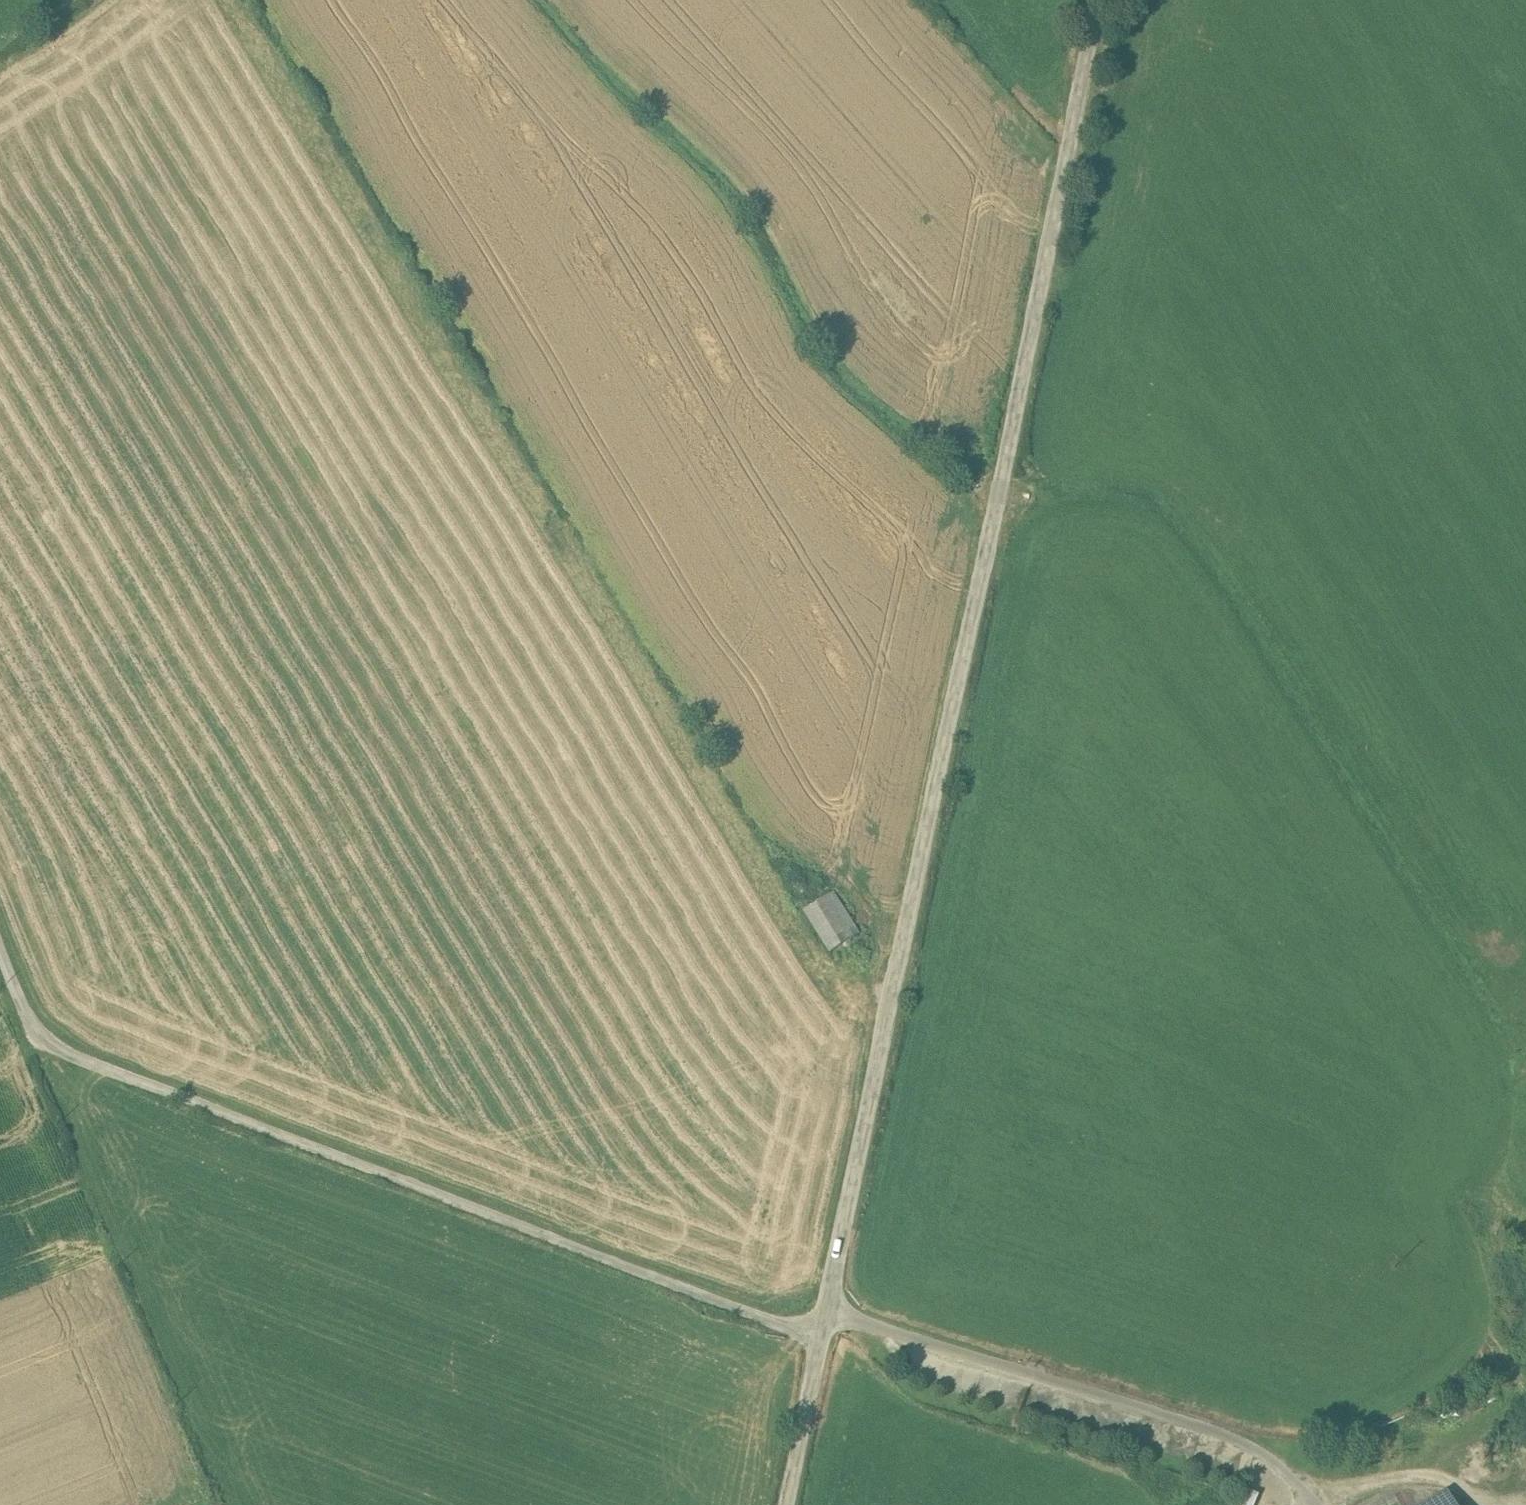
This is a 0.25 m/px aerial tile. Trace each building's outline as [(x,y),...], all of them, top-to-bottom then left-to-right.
[(834,890),(803,910),(826,944),(856,925),(834,890)] [(1424,1504),(1455,1504),(1447,1491),(1424,1504)]
